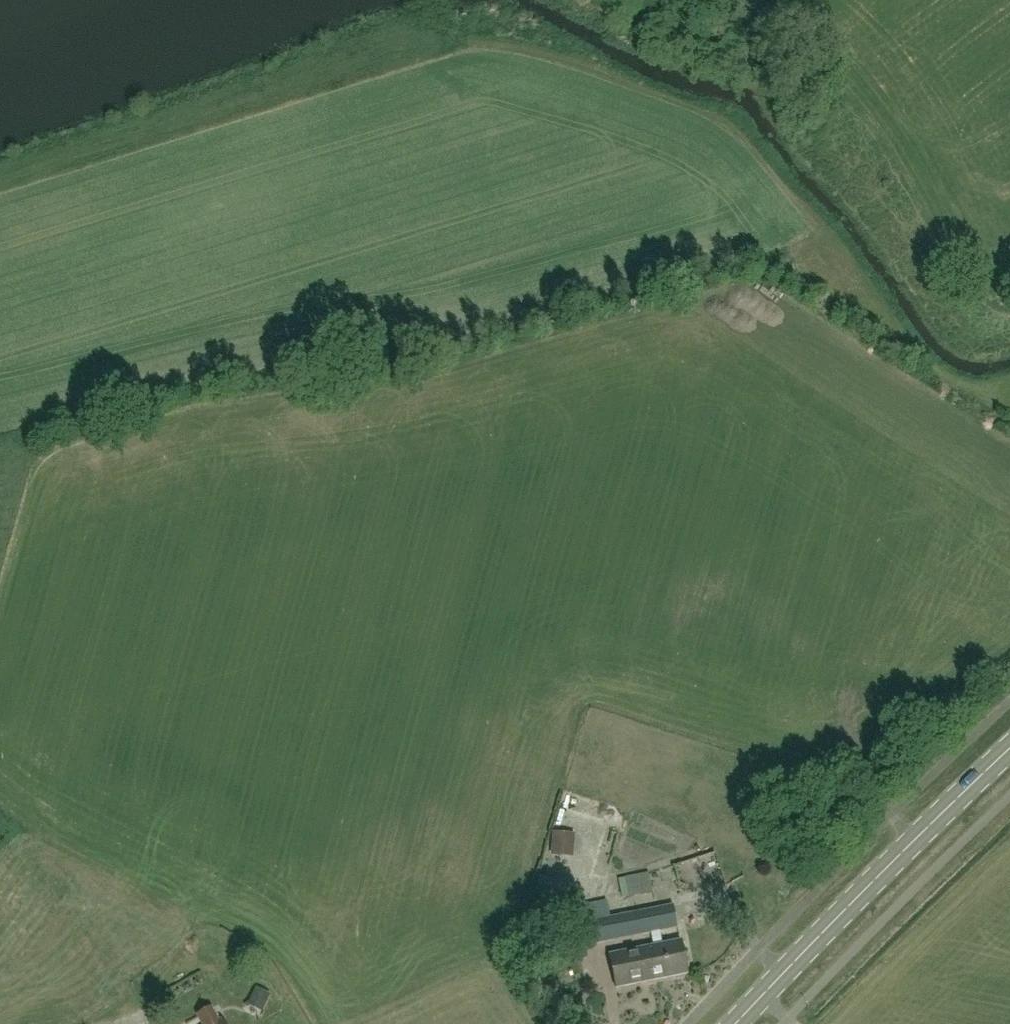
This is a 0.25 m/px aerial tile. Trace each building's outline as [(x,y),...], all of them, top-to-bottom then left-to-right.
[(554,832),(552,856),(574,858),(576,834),(554,832)] [(630,896),(654,891),(650,871),(627,875),(630,896)] [(638,935),(633,913),(609,917),(606,901),(587,905),(594,943),(638,935)] [(647,959),(651,979),(686,972),(680,940),(662,943),(659,931),(678,927),(674,905),(633,913),(638,935),(651,932),(654,945),(640,947),(643,960),(647,959)] [(643,960),(640,947),(609,954),(615,986),(651,979),(647,959),(643,960)] [(223,1021),(220,1022),(212,1008),(198,1016),(202,1023),(225,1023),(223,1021)]
